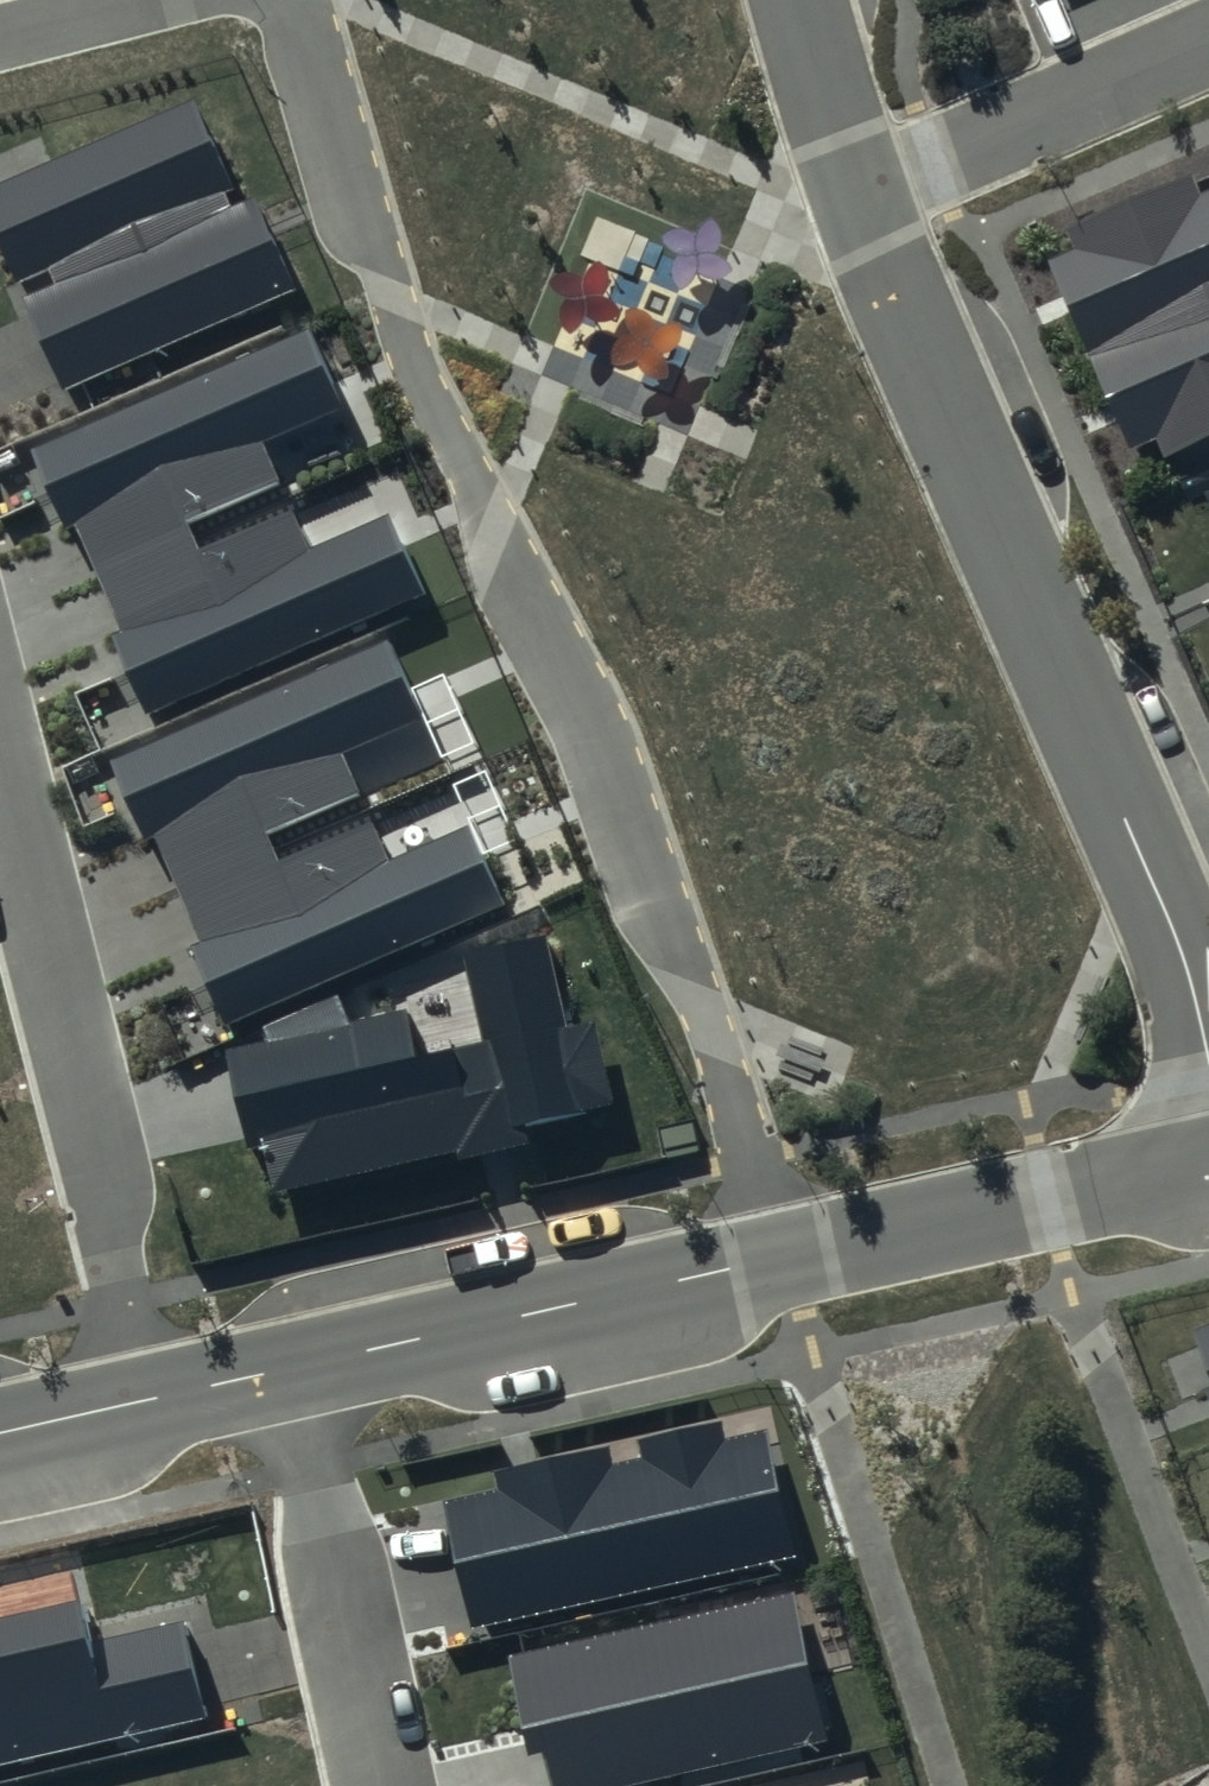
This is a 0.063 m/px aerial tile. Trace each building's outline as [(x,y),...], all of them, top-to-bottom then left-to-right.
[(0,183),(0,244),(18,283),(46,270),(52,284),(23,297),(65,390),(293,288),(252,196),(229,207),(223,193),(233,188),(191,97),(0,183)] [(1068,230),(1077,250),(1049,262),(1130,448),(1155,437),(1163,456),(1208,436),(1208,190),(1201,194),(1193,176),(1068,230)] [(304,332),(31,450),(65,529),(74,526),(120,630),(112,634),(146,712),(419,595),(386,517),(308,551),(290,510),(200,549),(188,521),(279,482),(262,443),(338,410),(304,332)] [(385,644),(112,762),(146,841),(155,837),(200,942),(193,946),(227,1024),(500,907),(466,829),(389,863),(371,822),(281,861),(269,833),(360,794),(343,755),(419,722),(385,644)] [(568,1025),(547,932),(457,952),(476,1035),(423,1047),(414,1006),(224,1048),(246,1148),(267,1144),(276,1187),(457,1147),(459,1155),(526,1141),(521,1122),(611,1102),(593,1020),(568,1025)] [(1194,1331),(1208,1370),(1208,1325),(1194,1331)] [(498,1492),(444,1504),(472,1628),(800,1555),(772,1427),(726,1437),(722,1421),(637,1440),(641,1457),(613,1464),(610,1448),(494,1474),(498,1492)] [(511,1658),(533,1756),(544,1754),(551,1785),(628,1785),(828,1741),(794,1594),(511,1658)] [(0,1618),(0,1763),(207,1716),(184,1620),(93,1641),(83,1599),(0,1618)]
